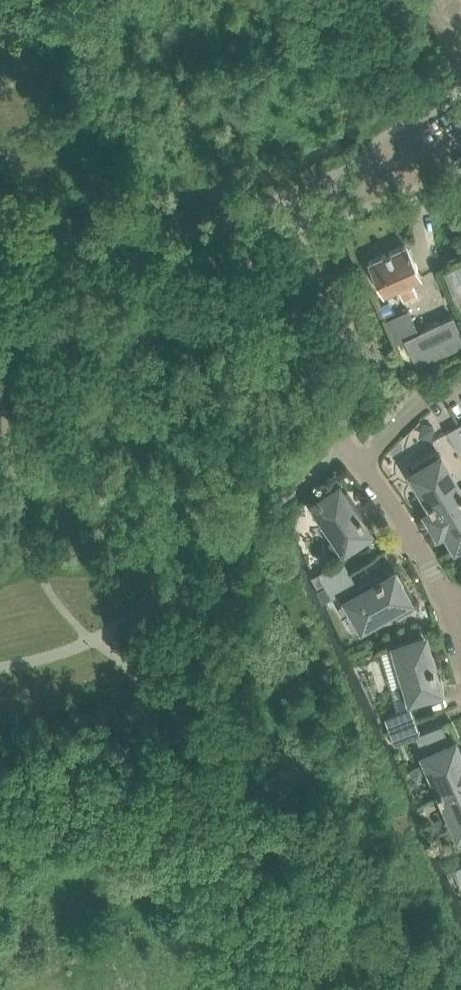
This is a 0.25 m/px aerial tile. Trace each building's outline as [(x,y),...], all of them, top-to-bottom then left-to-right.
[(411,281),(421,277),(405,244),(368,261),(384,294),(398,288),(403,299),(417,293),(411,281)] [(421,331),(410,308),(385,319),(396,342),(405,338),(417,364),(460,344),(460,334),(453,316),(421,331)] [(421,423),(419,430),(424,437),(431,439),(434,426),(421,423)] [(459,424),(447,431),(460,454),(460,427),(459,424)] [(412,472),(416,480),(412,482),(425,504),(429,502),(431,506),(432,508),(426,512),(426,513),(460,492),(460,491),(435,448),(411,462),(416,469),(411,472),(412,472)] [(359,509),(347,491),(344,494),(338,486),(323,496),(313,503),(336,535),(327,541),(336,553),(359,538),(361,541),(372,534),(362,519),(363,519),(359,513),(358,514),(356,512),(359,509)] [(448,535),(455,546),(460,542),(460,492),(426,513),(437,532),(444,528),(448,535)] [(327,584),(350,571),(344,559),(320,572),(327,584)] [(397,570),(387,575),(382,578),(381,577),(375,580),(376,582),(373,583),(371,580),(352,591),(354,594),(346,599),(347,601),(338,606),(352,629),(360,624),(361,626),(391,608),(396,617),(413,607),(409,598),(413,596),(404,580),(403,580),(397,570)] [(350,571),(327,584),(333,595),(334,597),(357,583),(350,571)] [(313,576),(311,577),(318,589),(327,584),(320,572),(313,576)] [(318,589),(317,590),(322,601),(333,595),(327,584),(318,589)] [(394,646),(380,650),(398,711),(404,709),(410,706),(408,698),(410,698),(411,701),(429,696),(427,692),(444,687),(440,674),(436,676),(433,665),(432,665),(424,637),(419,638),(407,642),(406,641),(394,645),(394,646)] [(398,711),(385,716),(390,729),(415,719),(415,718),(410,706),(404,709),(398,711)] [(415,719),(390,729),(394,742),(420,733),(420,732),(416,721),(415,719)] [(420,732),(420,733),(429,753),(425,754),(440,788),(438,789),(440,794),(460,785),(460,754),(460,751),(457,746),(457,745),(455,741),(450,743),(442,724),(420,732)] [(440,794),(441,796),(443,795),(460,837),(460,785),(440,794)] [(460,880),(460,865),(453,869),(459,881),(460,880)]
